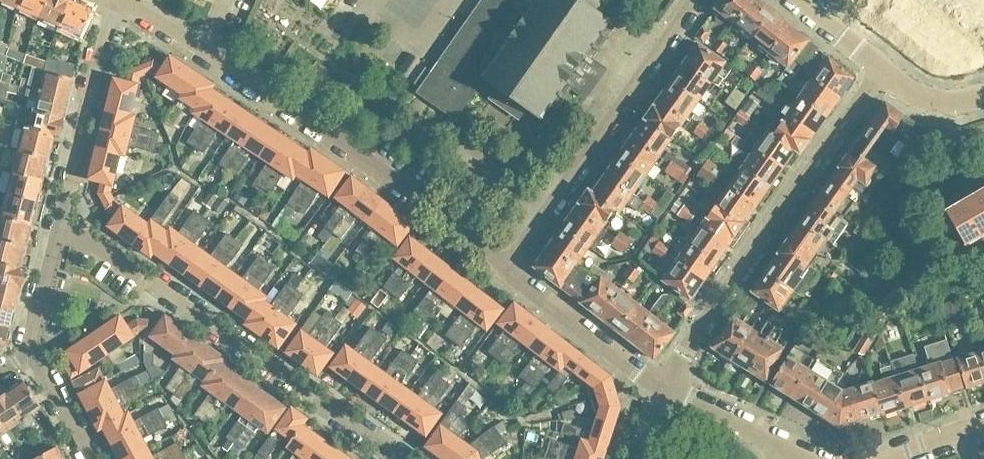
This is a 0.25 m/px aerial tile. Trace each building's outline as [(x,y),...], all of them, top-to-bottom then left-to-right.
[(19,0),(0,0),(0,4),(15,10),(19,0)] [(44,0),(19,0),(15,10),(36,19),(44,0)] [(69,0),(44,0),(36,19),(57,28),(69,0)] [(91,8),(72,0),(69,0),(57,28),(78,37),(83,26),(91,8)] [(522,113),(525,107),(547,122),(555,112),(557,113),(560,110),(558,109),(565,99),(567,101),(568,98),(566,97),(573,88),(588,99),(609,69),(594,58),(599,52),(600,53),(602,50),(600,49),(607,39),(608,40),(610,37),(609,36),(633,0),(485,0),(468,26),(421,91),(455,116),(478,84),(494,96),(497,98),(520,113),(522,113)] [(753,0),(723,0),(716,8),(734,23),(753,0)] [(772,12),(758,0),(753,0),(734,23),(752,37),(772,12)] [(983,21),(983,0),(958,0),(983,21)] [(769,51),(790,26),(772,12),(752,37),(769,51)] [(791,62),(808,41),(790,26),(769,51),(787,66),(791,62)] [(703,42),(710,32),(702,27),(695,37),(703,42)] [(721,55),(729,45),(721,39),(714,49),(721,55)] [(808,41),(791,62),(801,70),(817,49),(808,41)] [(716,75),(725,62),(698,44),(696,46),(693,46),(690,51),(690,54),(685,62),(711,82),(718,86),(723,79),(716,75)] [(25,52),(15,48),(8,45),(4,55),(21,62),(25,52)] [(28,55),(25,64),(31,66),(36,68),(39,58),(28,55)] [(197,75),(170,56),(163,67),(153,60),(143,64),(147,74),(150,73),(183,95),(197,75)] [(76,64),(47,57),(44,70),(72,77),(76,64)] [(854,77),(828,57),(814,77),(841,97),(854,77)] [(744,70),(751,75),(758,66),(752,60),(744,70)] [(711,82),(685,62),(679,71),(676,71),(672,76),(673,79),(672,81),(698,100),(711,82)] [(795,77),(801,70),(791,62),(787,66),(785,69),(795,77)] [(26,89),(28,89),(68,99),(73,79),(42,72),(42,70),(36,68),(31,66),(28,79),(26,89)] [(131,116),(136,97),(141,98),(143,89),(138,88),(142,74),(139,66),(128,70),(125,82),(114,79),(106,109),(131,116)] [(764,70),(758,66),(751,75),(756,80),(764,70)] [(12,76),(1,74),(0,78),(0,84),(10,86),(10,85),(12,76)] [(195,114),(211,89),(214,86),(197,75),(183,95),(165,123),(173,129),(189,105),(196,110),(194,113),(195,114)] [(841,97),(814,77),(801,96),(827,115),(840,97),(841,97)] [(21,78),(19,87),(26,89),(28,79),(21,78)] [(698,100),(672,81),(669,84),(667,84),(663,89),(664,92),(658,100),(685,119),(698,100)] [(68,99),(28,89),(26,89),(19,87),(10,85),(10,86),(0,84),(0,102),(4,103),(6,94),(7,95),(8,94),(27,98),(25,107),(23,106),(22,109),(63,118),(68,99)] [(756,94),(774,105),(779,97),(761,86),(756,94)] [(736,87),(730,95),(740,103),(746,95),(736,87)] [(196,149),(228,100),(211,89),(195,114),(202,119),(186,143),(196,149)] [(736,110),(740,103),(730,95),(725,102),(736,110)] [(827,115),(801,96),(787,115),(814,134),(827,116),(827,115)] [(751,97),(742,109),(751,115),(760,104),(751,97)] [(228,136),(244,111),(228,100),(196,149),(203,154),(219,130),(228,136)] [(685,119),(658,100),(652,109),(650,108),(646,114),(646,117),(645,118),(672,137),(685,119)] [(914,122),(889,104),(886,102),(863,134),(873,141),(883,127),(893,133),(895,131),(904,137),(914,122)] [(58,136),(63,118),(22,109),(20,119),(16,118),(14,127),(23,129),(53,137),(58,138),(58,136)] [(101,129),(158,143),(161,134),(133,126),(135,117),(131,116),(106,109),(101,129)] [(739,110),(734,117),(745,125),(751,118),(739,110)] [(228,170),(260,122),(244,111),(228,136),(235,140),(219,164),(228,170)] [(801,153),(814,134),(787,115),(784,112),(777,122),(781,124),(774,134),(800,153),(801,153)] [(664,149),(672,137),(645,118),(643,121),(641,121),(637,126),(638,129),(632,137),(663,159),(663,160),(670,165),(670,164),(684,174),(687,176),(692,169),(664,149)] [(695,126),(709,135),(715,140),(719,134),(699,121),(695,126)] [(260,157),(277,133),(260,122),(228,170),(237,176),(253,152),(260,157)] [(707,138),(709,135),(695,126),(691,131),(702,139),(704,136),(707,138)] [(50,147),(53,137),(23,129),(17,151),(47,159),(48,156),(50,154),(51,149),(50,147)] [(157,148),(158,143),(101,129),(96,148),(120,155),(125,156),(128,145),(156,152),(157,148)] [(749,135),(744,142),(783,169),(789,160),(794,161),(800,153),(774,134),(769,131),(763,141),(751,133),(749,135)] [(253,185),(262,190),(293,143),(277,133),(260,157),(268,162),(253,185)] [(861,159),(873,141),(863,134),(839,168),(866,187),(868,184),(865,183),(873,167),(861,159)] [(663,159),(632,137),(626,146),(624,146),(620,151),(620,154),(619,156),(646,175),(654,163),(659,166),(663,160),(663,159)] [(907,165),(919,148),(909,141),(897,158),(907,165)] [(783,169),(744,142),(739,149),(751,157),(743,169),(769,188),(772,185),(774,185),(777,180),(777,177),(783,169)] [(293,143),(262,190),(270,196),(285,173),(293,178),(295,175),(312,150),(311,149),(308,153),(293,143)] [(110,192),(120,155),(96,148),(88,179),(101,182),(98,193),(101,200),(112,195),(110,192)] [(296,209),(328,161),(312,150),(295,175),(303,180),(287,204),(286,203),(271,226),(281,232),(289,220),(294,214),(293,214),(296,209)] [(47,168),(48,164),(46,161),(47,159),(17,151),(12,173),(42,180),(44,170),(47,168)] [(646,175),(619,156),(617,158),(614,159),(611,164),(612,167),(606,174),(633,193),(646,175)] [(769,188),(743,169),(736,179),(708,159),(702,168),(717,179),(718,178),(726,184),(725,184),(756,206),(763,197),(765,197),(769,192),(768,189),(769,188)] [(329,197),(345,172),(328,161),(296,209),(304,214),(320,191),(329,197)] [(676,175),(677,174),(681,178),(684,174),(670,164),(670,165),(667,169),(676,175)] [(717,179),(702,168),(697,176),(712,186),(717,179)] [(39,191),(42,180),(12,173),(6,194),(36,202),(37,200),(39,198),(40,193),(39,191)] [(633,193),(606,174),(600,183),(595,182),(590,191),(617,211),(619,212),(633,193)] [(843,216),(854,202),(845,195),(852,185),(836,174),(818,198),(843,216)] [(333,233),(368,188),(352,176),(335,198),(343,204),(318,236),(326,242),(333,233)] [(756,206),(725,184),(721,190),(725,193),(717,206),(743,225),(745,223),(747,222),(751,217),(750,215),(756,206)] [(245,205),(251,195),(240,187),(233,197),(245,205)] [(212,188),(203,201),(212,207),(221,194),(212,188)] [(366,222),(383,200),(368,188),(333,233),(333,234),(340,239),(341,240),(359,217),(366,222)] [(617,211),(590,191),(589,190),(576,209),(607,232),(608,231),(606,230),(611,223),(609,222),(617,211)] [(983,233),(983,190),(982,192),(982,193),(979,195),(975,197),(974,196),(947,212),(965,244),(983,233)] [(35,212),(37,208),(35,205),(36,202),(6,194),(1,216),(31,223),(33,214),(35,212)] [(168,232),(161,227),(179,202),(170,195),(149,224),(135,245),(151,257),(154,253),(171,229),(170,228),(168,232)] [(222,195),(214,206),(223,213),(231,202),(222,195)] [(648,196),(644,202),(662,214),(665,209),(657,203),(658,202),(648,196)] [(149,224),(114,200),(113,198),(103,204),(106,210),(116,216),(108,226),(135,245),(149,224)] [(841,219),(843,216),(818,198),(800,223),(828,242),(829,240),(834,243),(848,224),(841,219)] [(364,257),(399,212),(383,200),(366,222),(373,228),(356,251),(364,257)] [(659,219),(662,214),(644,202),(641,207),(659,219)] [(687,202),(683,208),(692,215),(697,209),(687,202)] [(743,225),(717,206),(704,224),(730,243),(737,235),(739,234),(743,229),(742,226),(743,225)] [(263,208),(258,216),(266,221),(270,213),(263,208)] [(688,220),(692,215),(683,208),(679,214),(688,220)] [(607,232),(576,209),(563,228),(590,248),(594,251),(607,232)] [(170,264),(204,216),(195,210),(178,234),(171,229),(154,253),(170,264)] [(390,241),(398,247),(415,225),(399,212),(364,257),(372,264),(390,241)] [(31,223),(1,216),(0,220),(0,239),(25,245),(26,243),(28,241),(28,234),(31,223)] [(203,251),(195,246),(212,222),(204,216),(170,264),(186,276),(203,251)] [(810,267),(828,242),(800,223),(783,248),(810,267)] [(704,224),(691,243),(717,262),(719,260),(721,260),(725,255),(724,252),(730,243),(704,224)] [(590,248),(563,228),(549,246),(575,265),(579,269),(585,260),(583,259),(590,248)] [(620,231),(615,238),(628,247),(633,240),(620,231)] [(201,287),(236,239),(227,233),(210,257),(203,251),(186,276),(201,287)] [(391,294),(426,249),(410,236),(393,259),(401,265),(384,288),(391,294)] [(624,253),(628,247),(615,238),(611,244),(624,253)] [(717,262),(691,243),(683,238),(674,250),(682,255),(677,261),(704,281),(711,272),(713,272),(717,267),(716,264),(717,262)] [(25,251),(24,248),(25,245),(0,239),(0,262),(19,267),(22,258),(24,256),(25,251)] [(235,274),(227,269),(244,245),(236,239),(201,287),(217,298),(235,274)] [(660,240),(656,246),(666,252),(669,247),(660,240)] [(539,272),(560,286),(575,265),(549,246),(538,263),(539,272)] [(662,258),(666,252),(656,246),(652,251),(662,258)] [(818,272),(810,267),(783,248),(766,272),(793,291),(801,297),(818,272)] [(277,249),(269,260),(280,267),(287,256),(277,249)] [(425,283),(442,261),(426,249),(391,294),(400,300),(417,277),(425,283)] [(356,251),(351,258),(359,264),(364,257),(356,251)] [(233,310),(267,262),(259,257),(242,280),(235,274),(217,298),(233,310)] [(364,257),(359,264),(367,270),(372,264),(364,257)] [(423,318),(458,273),(442,261),(425,283),(432,289),(415,311),(423,318)] [(704,281),(677,261),(664,280),(691,300),(695,297),(699,292),(698,289),(704,281)] [(20,288),(25,268),(19,267),(0,262),(0,283),(20,288)] [(267,297),(259,292),(276,269),(267,262),(233,310),(249,321),(246,325),(267,297)] [(601,276),(605,271),(594,263),(586,274),(597,282),(601,276)] [(575,265),(560,286),(573,295),(581,303),(597,282),(586,274),(579,269),(575,265)] [(622,276),(622,277),(627,281),(629,278),(636,271),(630,266),(622,276)] [(635,282),(643,270),(638,266),(637,268),(636,270),(636,271),(629,278),(635,282)] [(279,348),(296,324),(288,319),(305,295),(320,274),(311,268),(304,278),(296,289),(262,337),(279,348)] [(779,311),(793,291),(766,272),(752,292),(779,311)] [(296,273),(288,284),(296,289),(304,278),(296,273)] [(456,307),(473,285),(458,273),(423,318),(431,324),(448,302),(456,307)] [(351,276),(346,282),(360,293),(365,287),(351,276)] [(581,303),(600,317),(620,291),(601,276),(597,282),(581,303)] [(20,288),(0,283),(0,304),(15,308),(20,288)] [(262,337),(296,289),(288,284),(272,307),(264,302),(267,298),(267,297),(246,325),(262,337)] [(454,342),(489,297),(473,285),(456,307),(463,313),(446,336),(454,342)] [(891,286),(857,342),(867,348),(872,340),(901,292),(891,286)] [(345,287),(339,295),(347,301),(352,295),(353,293),(345,287)] [(618,331),(638,305),(627,296),(630,292),(623,287),(620,291),(600,317),(618,331)] [(636,345),(659,315),(672,297),(668,293),(662,295),(648,313),(638,305),(618,331),(636,345)] [(840,294),(831,307),(852,321),(862,307),(840,294)] [(749,295),(733,319),(713,348),(731,359),(751,326),(744,321),(758,301),(749,295)] [(487,332),(505,309),(489,297),(454,342),(462,348),(479,326),(487,332)] [(356,298),(348,309),(359,317),(367,306),(356,298)] [(685,300),(677,312),(686,319),(694,307),(685,300)] [(941,304),(945,318),(961,314),(957,300),(941,304)] [(497,359),(531,314),(514,302),(497,324),(505,330),(488,353),(497,359)] [(15,308),(0,304),(0,325),(10,328),(15,308)] [(749,370),(777,323),(781,316),(774,311),(760,332),(751,326),(731,359),(749,370)] [(302,365),(335,319),(327,313),(310,336),(301,330),(285,353),(302,365)] [(529,349),(546,326),(531,314),(497,359),(504,365),(521,342),(529,349)] [(655,359),(675,333),(663,324),(666,319),(659,315),(636,345),(655,359)] [(141,320),(137,320),(127,326),(120,316),(93,335),(107,355),(141,332),(141,320)] [(158,327),(149,320),(145,320),(145,332),(176,355),(192,335),(166,317),(158,327)] [(335,354),(327,348),(343,325),(335,319),(302,365),(318,377),(335,354)] [(389,320),(382,331),(390,337),(397,326),(389,320)] [(766,382),(783,349),(774,343),(784,328),(777,323),(749,370),(766,382)] [(10,328),(0,325),(0,349),(6,345),(10,328)] [(528,383),(562,338),(546,326),(529,349),(536,354),(519,376),(528,383)] [(346,380),(379,334),(371,328),(355,351),(346,345),(330,368),(346,380)] [(379,368),(371,363),(388,340),(379,334),(346,380),(362,391),(379,368)] [(107,355),(93,335),(67,352),(74,363),(66,368),(71,379),(100,359),(107,368),(113,364),(107,355)] [(174,395),(208,347),(192,335),(176,355),(174,359),(182,365),(165,389),(174,395)] [(560,373),(578,350),(562,338),(528,383),(535,389),(552,367),(560,373)] [(962,388),(952,359),(946,338),(923,346),(930,366),(927,367),(936,397),(950,393),(950,392),(962,388)] [(204,387),(221,363),(222,363),(225,359),(208,347),(174,395),(182,401),(199,377),(206,382),(203,387),(204,387)] [(792,397),(815,359),(794,347),(771,384),(792,397)] [(378,403),(412,356),(403,350),(386,374),(379,368),(362,391),(378,403)] [(600,367),(578,350),(560,373),(547,389),(556,395),(573,373),(587,384),(600,367)] [(979,352),(956,359),(966,388),(983,382),(983,366),(979,352)] [(154,356),(145,356),(145,363),(148,370),(153,380),(155,383),(165,371),(154,363),(154,356)] [(411,391),(403,386),(420,362),(412,356),(378,403),(394,414),(411,391)] [(792,397),(812,410),(837,368),(817,356),(815,359),(792,397)] [(237,374),(222,363),(221,363),(204,387),(211,392),(194,416),(203,422),(206,417),(237,374)] [(911,406),(901,375),(896,376),(892,365),(880,368),(884,380),(874,384),(873,383),(882,413),(882,415),(889,413),(911,406)] [(616,392),(611,375),(600,367),(587,384),(592,400),(616,392)] [(936,397),(927,367),(901,375),(911,406),(936,397)] [(860,420),(851,392),(847,393),(837,387),(846,373),(837,368),(812,410),(840,427),(860,420)] [(80,396),(106,382),(114,377),(111,372),(103,377),(99,369),(73,382),(80,396)] [(89,413),(141,386),(153,380),(148,370),(110,390),(106,382),(80,396),(89,413)] [(410,426),(444,379),(435,373),(418,396),(411,391),(394,414),(410,426)] [(235,410),(253,385),(237,374),(206,417),(214,423),(228,404),(235,410)] [(443,414),(435,408),(452,385),(444,379),(410,426),(426,438),(443,414)] [(41,408),(24,382),(7,393),(19,412),(31,428),(34,434),(42,428),(32,414),(41,408)] [(528,383),(523,390),(530,395),(535,389),(528,383)] [(882,413),(873,383),(850,390),(851,392),(860,420),(882,413)] [(235,444),(269,397),(253,385),(235,410),(243,415),(226,439),(228,439),(234,444),(235,444)] [(124,416),(120,408),(146,395),(141,386),(89,413),(98,430),(129,414),(129,413),(124,416)] [(621,408),(616,392),(592,400),(597,416),(617,422),(621,408)] [(7,393),(0,398),(0,419),(14,440),(23,433),(31,428),(19,412),(7,393)] [(570,402),(567,395),(557,398),(560,406),(570,402)] [(268,433),(285,409),(269,397),(235,444),(243,450),(259,427),(268,433)] [(450,431),(467,408),(459,401),(425,447),(441,458),(442,458),(458,437),(450,431)] [(112,445),(164,418),(173,412),(169,403),(133,422),(129,414),(98,430),(99,431),(104,428),(112,445)] [(290,441),(291,442),(308,418),(291,406),(254,458),(266,458),(283,436),(290,441)] [(565,420),(574,417),(573,412),(572,409),(562,412),(563,415),(565,420)] [(173,412),(164,418),(167,425),(177,419),(173,412)] [(608,448),(617,422),(597,416),(592,433),(564,424),(561,434),(581,440),(608,448)] [(143,440),(169,427),(167,425),(164,418),(112,445),(120,458),(126,458),(147,448),(143,440)] [(319,436),(304,426),(309,419),(308,418),(291,442),(290,441),(286,447),(295,453),(290,458),(302,458),(319,436)] [(0,419),(0,450),(4,447),(14,440),(0,419)] [(500,436),(495,428),(470,446),(458,437),(442,458),(469,458),(500,436)] [(335,447),(319,436),(302,458),(326,458),(335,447)] [(506,444),(500,436),(469,458),(486,458),(506,444)] [(228,439),(222,447),(228,451),(234,444),(228,439)] [(575,458),(605,458),(608,448),(581,440),(578,449),(551,440),(548,450),(575,458)] [(47,442),(42,445),(46,453),(51,450),(47,442)] [(182,451),(178,443),(152,457),(147,448),(126,458),(168,458),(182,451)] [(21,449),(27,458),(33,458),(34,458),(26,446),(21,449)] [(351,458),(335,447),(326,458),(350,458),(351,458)] [(64,458),(62,458),(57,449),(47,454),(39,458),(38,458),(64,458)] [(548,450),(545,458),(575,458),(548,450)]
